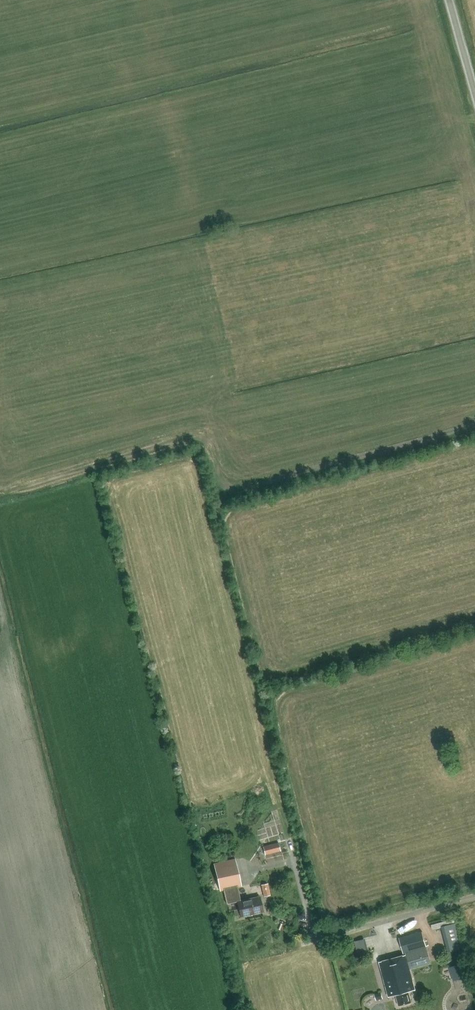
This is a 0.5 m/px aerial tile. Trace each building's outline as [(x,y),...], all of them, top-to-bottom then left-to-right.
[(265,854),(280,850),(278,842),(263,846),(265,854)] [(261,884),(264,896),(270,895),(268,883),(261,884)] [(238,909),(234,910),(235,916),(239,915),(240,916),(262,911),(258,896),(236,900),(238,909)] [(435,928),(450,925),(449,919),(434,922),(435,928)] [(399,937),(404,954),(406,953),(427,947),(422,931),(399,937)] [(359,953),(369,951),(365,938),(356,940),(359,953)] [(407,955),(410,969),(432,964),(427,947),(406,953),(407,955)] [(379,962),(388,997),(396,995),(398,1006),(412,1002),(409,992),(416,990),(407,955),(379,962)] [(461,964),(452,966),(456,979),(464,977),(461,964)]
